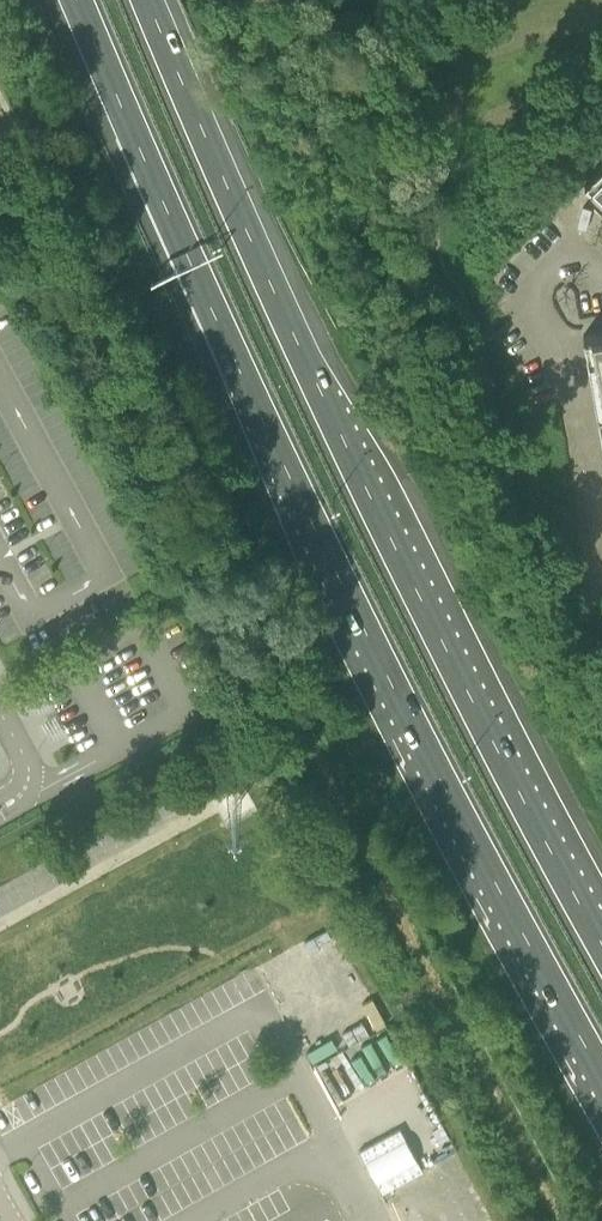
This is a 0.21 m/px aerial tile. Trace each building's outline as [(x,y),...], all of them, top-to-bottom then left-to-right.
[(584,182),(601,199),(601,163),(584,182)] [(601,441),(601,331),(583,335),(601,441)] [(424,1096),(429,1108),(443,1102),(438,1090),(424,1096)] [(360,1150),(383,1192),(422,1171),(399,1129),(360,1150)]
